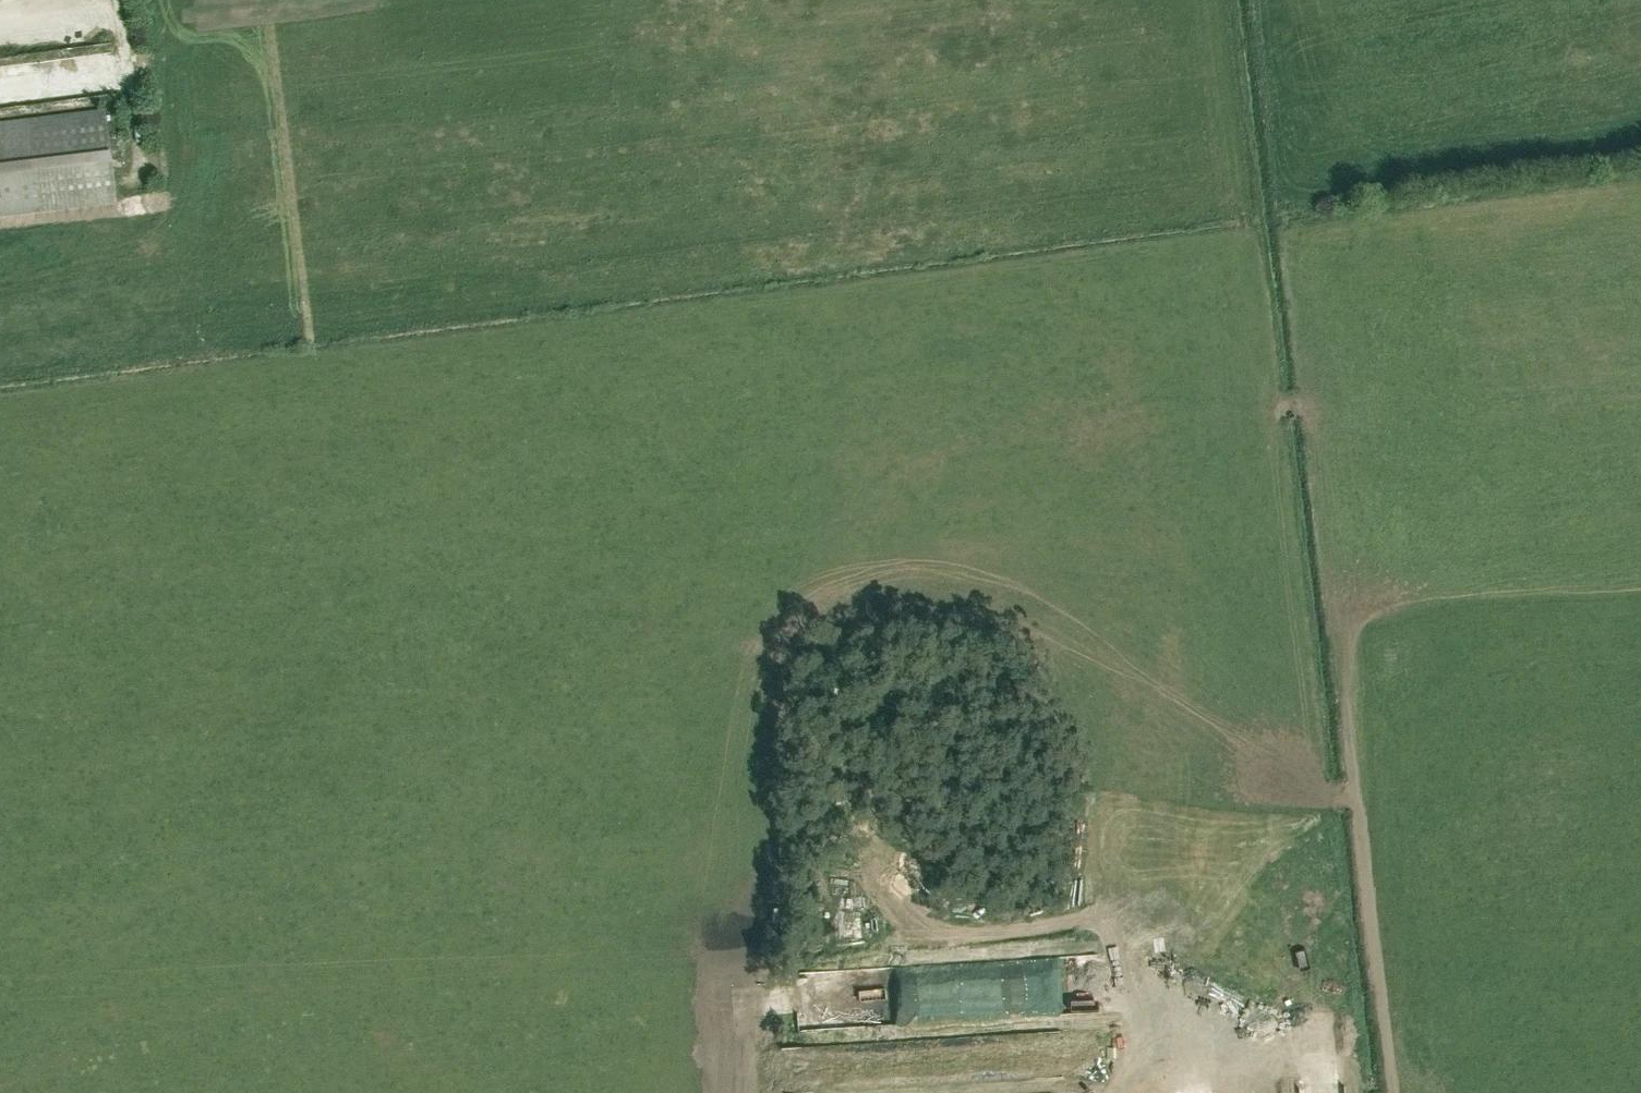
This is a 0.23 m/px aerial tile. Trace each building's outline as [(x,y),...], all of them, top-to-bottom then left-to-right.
[(29,120),(0,124),(0,214),(117,199),(106,110),(29,120)]
